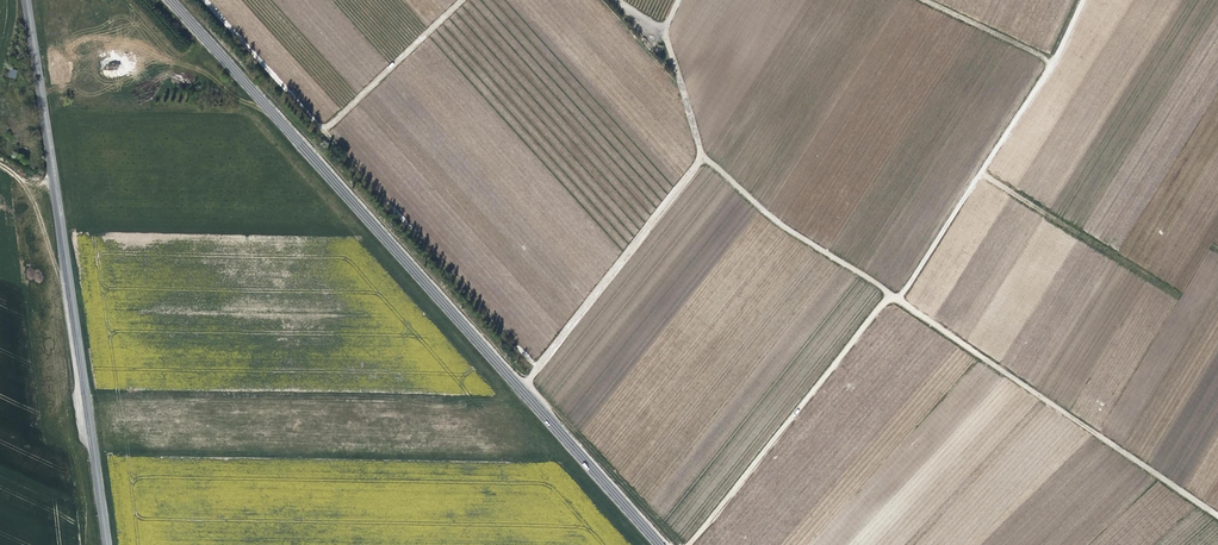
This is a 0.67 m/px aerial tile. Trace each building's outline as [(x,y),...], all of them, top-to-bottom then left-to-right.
[(9,69),(8,77),(16,79),(17,70),(9,69)]
